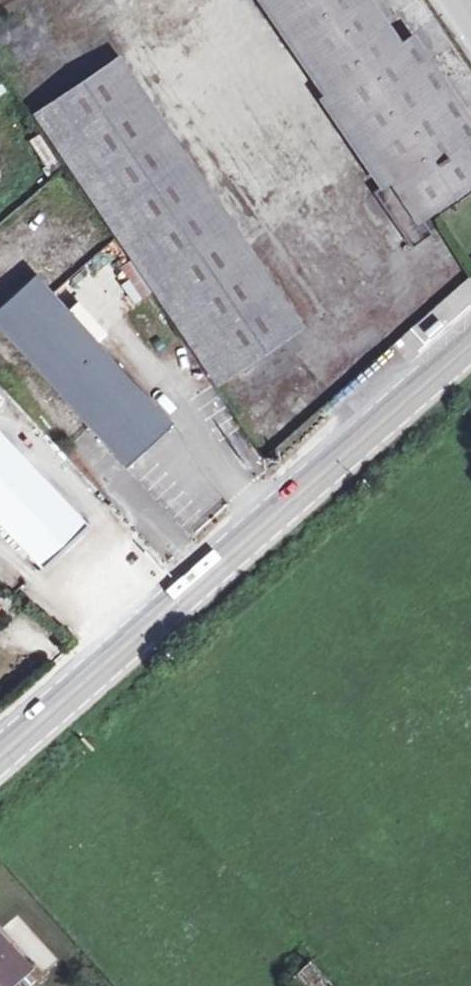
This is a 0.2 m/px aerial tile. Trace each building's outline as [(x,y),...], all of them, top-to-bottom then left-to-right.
[(470,180),(470,158),(464,148),(470,143),(470,127),(409,37),(395,47),(363,0),(268,0),(391,181),(373,193),(411,249),(430,235),(417,216),(470,180)] [(295,328),(115,62),(32,118),(65,167),(212,384),(295,328)] [(61,215),(77,241),(99,229),(83,202),(61,215)] [(123,467),(170,424),(52,295),(34,276),(0,306),(0,331),(89,429),(123,467)] [(0,435),(0,525),(41,568),(86,526),(0,435)] [(0,937),(0,985),(15,985),(31,971),(0,937)] [(312,962),(295,978),(303,985),(334,985),(312,962)]
